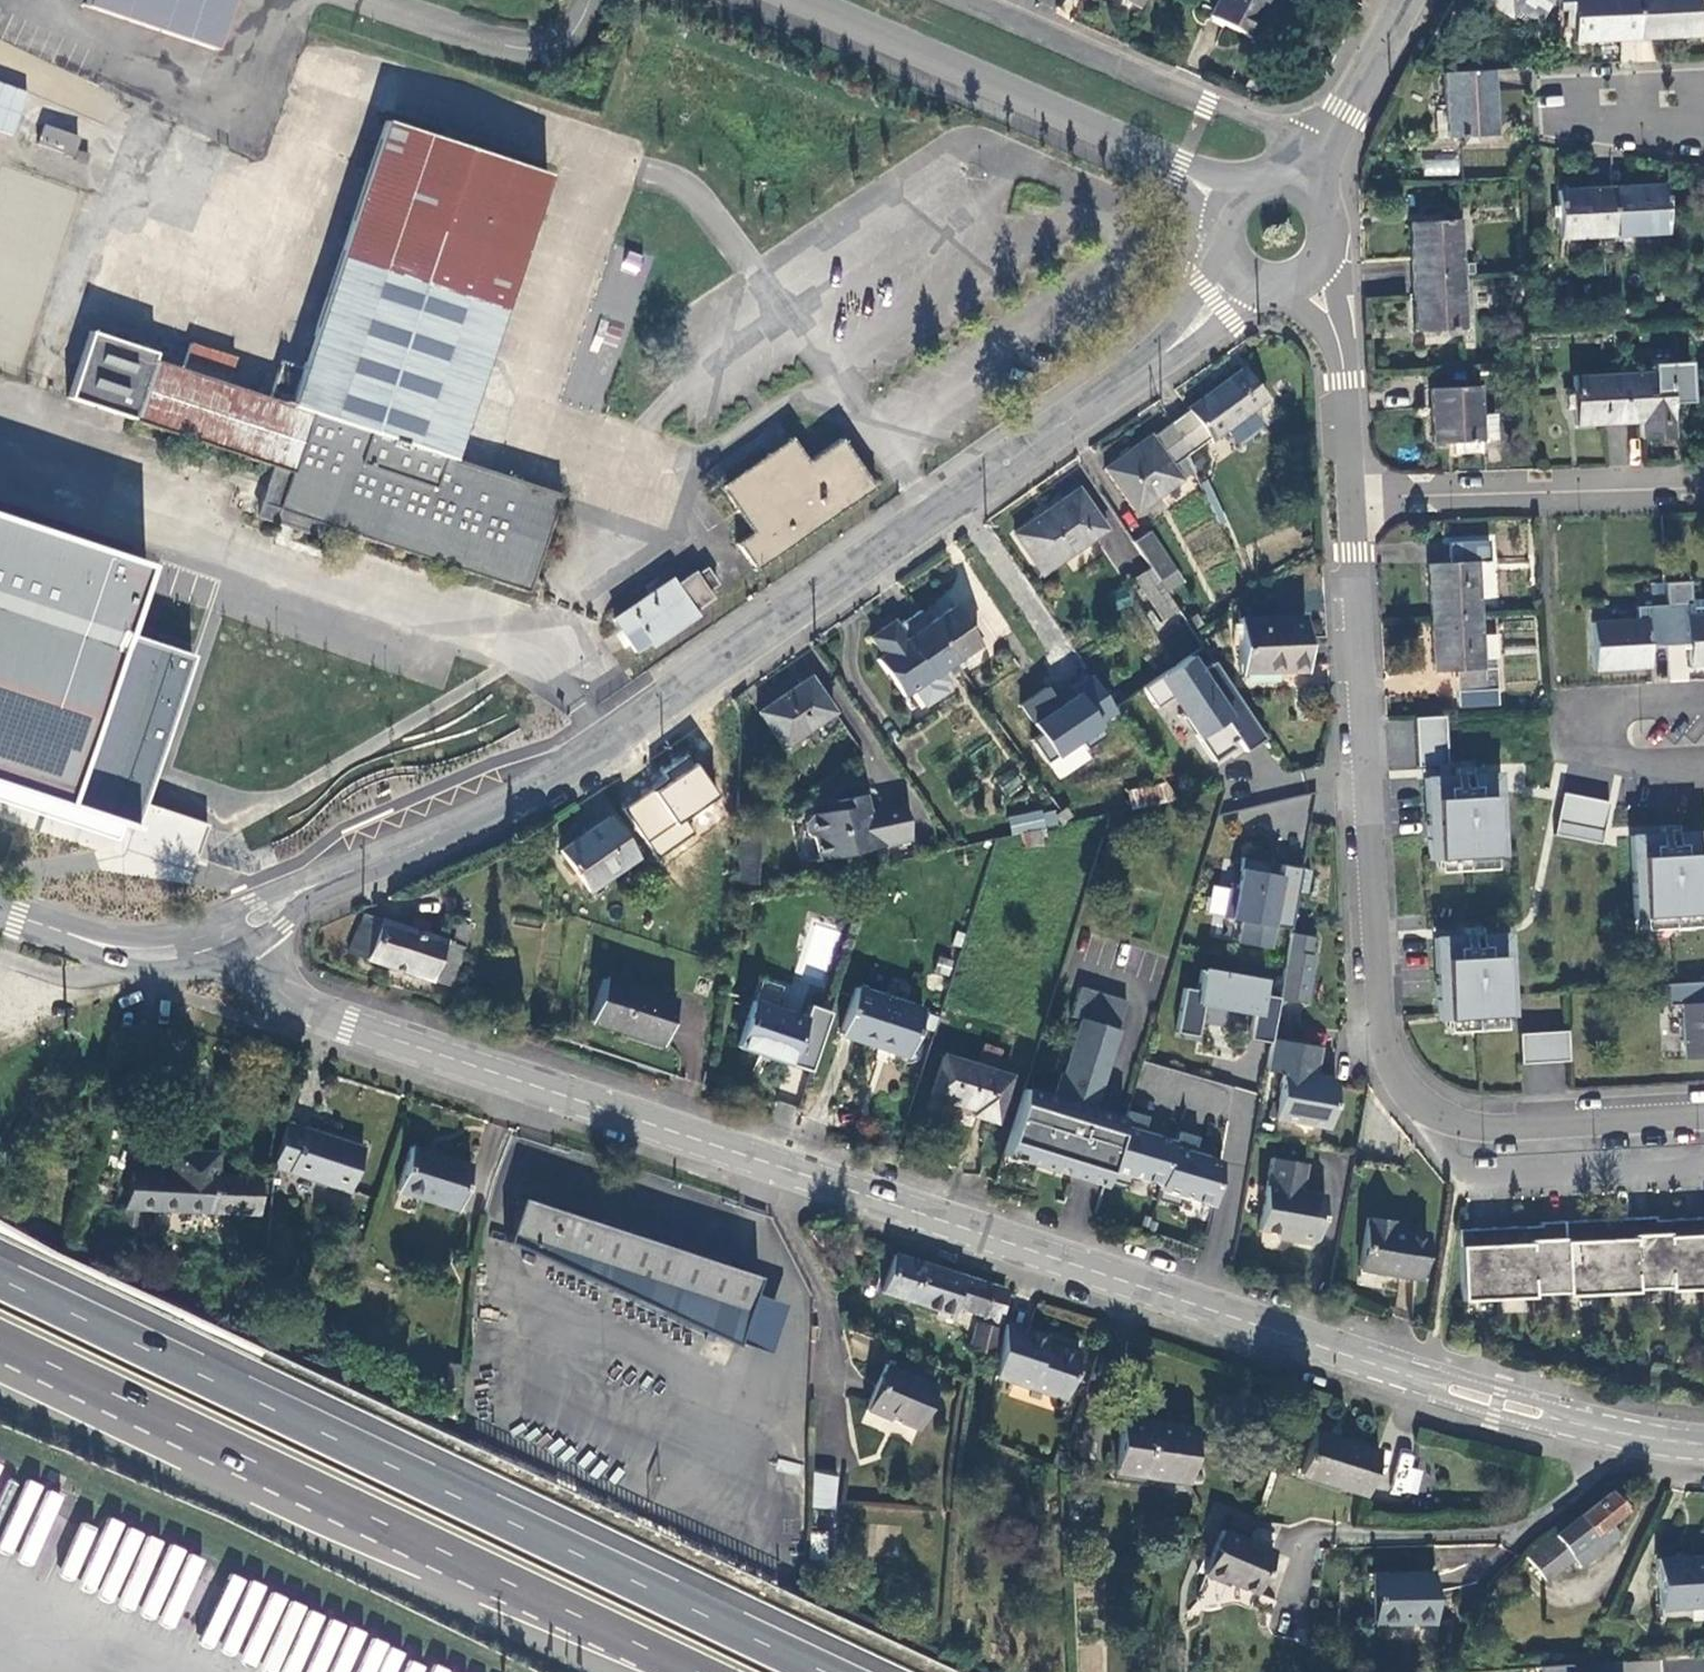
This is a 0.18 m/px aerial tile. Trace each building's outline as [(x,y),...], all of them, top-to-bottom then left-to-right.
[(74,0),(213,49),(230,0),(74,0)] [(1209,16),(1249,38),(1258,22),(1254,21),(1266,0),(1218,0),(1209,16)] [(1508,16),(1513,8),(1518,0),(1482,0),(1508,16)] [(1513,8),(1527,16),(1538,23),(1551,0),(1518,0),(1513,8)] [(1636,37),(1633,0),(1555,0),(1556,10),(1563,10),(1564,27),(1571,27),(1572,41),(1636,37)] [(1636,37),(1700,34),(1699,0),(1633,0),(1636,37)] [(1513,8),(1508,16),(1521,25),(1527,16),(1513,8)] [(1619,43),(1621,62),(1654,58),(1652,40),(1619,43)] [(1445,105),(1493,102),(1492,70),(1444,72),(1445,105)] [(28,90),(0,81),(0,131),(13,135),(28,90)] [(1495,135),(1493,102),(1445,105),(1448,137),(1495,135)] [(474,150),(387,121),(304,368),(283,361),(271,398),(227,383),(236,358),(191,343),(182,368),(153,359),(156,353),(90,330),(68,396),(131,418),(131,419),(274,468),(259,515),(319,535),(323,524),(528,592),(560,494),(451,458),(546,174),(474,150)] [(39,145),(61,153),(72,158),(79,138),(46,125),(39,145)] [(22,169),(32,173),(52,179),(61,153),(39,145),(31,143),(22,169)] [(1423,158),(1423,175),(1459,175),(1459,159),(1423,158)] [(1665,185),(1611,188),(1614,236),(1668,233),(1665,185)] [(1614,236),(1611,188),(1558,190),(1560,239),(1614,236)] [(1413,277),(1462,274),(1459,220),(1410,223),(1413,277)] [(611,246),(568,400),(602,410),(627,318),(631,319),(648,256),(611,246)] [(1478,264),(1467,264),(1467,272),(1479,272),(1478,264)] [(1464,327),(1462,274),(1413,277),(1414,330),(1464,327)] [(1631,310),(1622,310),(1623,321),(1632,320),(1631,310)] [(1652,373),(1621,374),(1624,422),(1641,421),(1642,438),(1673,436),(1672,402),(1692,401),(1690,361),(1651,363),(1652,373)] [(1170,422),(1186,455),(1208,438),(1209,441),(1265,401),(1242,367),(1187,407),(1188,409),(1170,422)] [(1575,425),(1624,422),(1621,374),(1573,377),(1575,425)] [(1480,439),(1479,414),(1477,386),(1431,388),(1433,444),(1453,443),(1479,442),(1480,442),(1480,439)] [(1493,413),(1479,414),(1480,439),(1495,438),(1493,413)] [(1134,512),(1193,471),(1186,455),(1170,422),(1149,437),(1147,436),(1103,468),(1134,512)] [(784,478),(808,461),(791,437),(767,453),(784,478)] [(841,438),(808,461),(784,478),(767,453),(719,487),(750,532),(736,542),(756,570),(876,488),(841,438)] [(1480,453),(1479,442),(1453,443),(1454,454),(1480,453)] [(1077,488),(1012,533),(1040,574),(1106,529),(1077,488)] [(147,833),(204,663),(127,638),(151,567),(0,516),(0,784),(147,833)] [(1147,530),(1131,540),(1148,566),(1157,579),(1173,569),(1147,530)] [(1431,617),(1479,614),(1476,561),(1488,560),(1487,539),(1447,542),(1449,562),(1428,564),(1431,617)] [(1157,579),(1148,566),(1133,577),(1162,620),(1177,610),(1165,591),(1157,579)] [(671,580),(613,618),(623,634),(637,625),(648,642),(711,600),(706,591),(716,584),(706,569),(695,576),(694,573),(675,586),(671,580)] [(1181,581),(1173,569),(1157,579),(1165,591),(1181,581)] [(1667,644),(1687,644),(1689,665),(1703,664),(1703,615),(1695,615),(1694,602),(1688,602),(1687,580),(1664,581),(1665,603),(1667,644)] [(1647,645),(1667,644),(1665,603),(1645,605),(1645,618),(1590,621),(1593,670),(1648,668),(1647,645)] [(928,623),(953,660),(977,645),(951,607),(928,623)] [(940,669),(953,660),(928,623),(918,610),(895,626),(897,629),(889,634),(884,627),(870,637),(883,655),(877,659),(902,696),(913,688),(925,704),(945,690),(941,684),(947,680),(940,669)] [(1482,659),(1479,614),(1431,617),(1433,672),(1454,671),(1456,691),(1496,689),(1494,658),(1482,659)] [(1306,671),(1304,616),(1237,618),(1239,673),(1306,671)] [(892,622),(884,627),(889,634),(897,629),(895,626),(892,622)] [(1264,738),(1202,646),(1140,687),(1154,707),(1174,694),(1186,712),(1181,715),(1212,761),(1233,747),(1230,743),(1236,738),(1244,751),(1264,738)] [(782,747),(833,712),(808,677),(758,712),(782,747)] [(1050,685),(1023,705),(1043,733),(1033,740),(1052,765),(1085,741),(1089,747),(1107,734),(1103,728),(1122,715),(1094,677),(1081,687),(1084,691),(1065,705),(1050,685)] [(1413,717),(1416,766),(1436,764),(1445,764),(1446,764),(1443,716),(1413,717)] [(665,779),(622,808),(654,854),(689,831),(680,817),(714,793),(692,761),(689,763),(684,756),(660,772),(665,779)] [(1436,777),(1445,776),(1445,764),(1436,764),(1436,777)] [(1470,796),(1469,775),(1468,766),(1451,767),(1452,776),(1453,797),(1455,797),(1455,795),(1467,794),(1468,796),(1470,796)] [(1445,776),(1436,777),(1424,777),(1428,860),(1436,859),(1493,856),(1501,856),(1497,773),(1469,775),(1470,796),(1468,796),(1467,794),(1455,795),(1455,797),(1453,797),(1452,776),(1445,776)] [(1269,798),(1265,778),(1246,783),(1223,788),(1217,809),(1269,798)] [(1175,798),(1165,784),(1126,792),(1130,809),(1175,798)] [(1600,844),(1608,802),(1561,792),(1552,834),(1600,844)] [(832,814),(827,811),(808,815),(804,822),(807,834),(814,838),(818,859),(817,859),(808,862),(808,863),(911,840),(903,804),(872,811),(866,808),(863,795),(834,801),(837,813),(832,814)] [(1058,809),(1065,819),(1070,815),(1063,806),(1058,809)] [(714,809),(690,817),(695,830),(718,823),(714,809)] [(1055,826),(1065,819),(1058,809),(1052,813),(1055,826)] [(1042,828),(1055,826),(1052,813),(1052,811),(1008,820),(1011,835),(1021,833),(1042,828)] [(558,850),(587,890),(635,857),(606,817),(558,850)] [(1675,854),(1674,833),(1673,825),(1657,826),(1657,834),(1658,855),(1661,855),(1660,853),(1673,852),(1673,854),(1675,854)] [(1045,842),(1042,828),(1021,833),(1024,847),(1045,842)] [(1703,914),(1703,866),(1702,831),(1674,833),(1675,854),(1673,854),(1673,852),(1660,853),(1661,855),(1658,855),(1657,834),(1629,835),(1634,918),(1642,917),(1699,914),(1703,914)] [(757,836),(739,835),(736,882),(755,883),(757,836)] [(1436,859),(1437,871),(1494,868),(1493,856),(1436,859)] [(1290,929),(1301,868),(1281,864),(1280,872),(1279,876),(1267,874),(1268,870),(1270,862),(1241,857),(1235,889),(1229,887),(1223,917),(1241,920),(1238,941),(1270,947),(1274,926),(1290,929)] [(347,951),(450,985),(470,926),(459,923),(452,943),(363,913),(347,951)] [(1699,914),(1642,917),(1643,929),(1700,926),(1699,914)] [(1479,956),(1478,935),(1477,927),(1461,928),(1461,936),(1462,957),(1464,957),(1464,955),(1477,954),(1477,956),(1479,956)] [(1312,937),(1289,933),(1289,936),(1278,997),(1305,1002),(1314,956),(1309,955),(1312,937)] [(1462,957),(1461,936),(1433,937),(1438,1020),(1446,1019),(1503,1016),(1511,1016),(1506,933),(1478,935),(1479,956),(1477,956),(1477,954),(1464,955),(1464,957),(1462,957)] [(1270,1043),(1270,1039),(1278,997),(1278,996),(1262,993),(1264,980),(1200,968),(1196,989),(1183,987),(1174,1033),(1196,1037),(1202,1004),(1253,1013),(1248,1039),(1270,1043)] [(675,1000),(602,977),(590,1020),(661,1043),(675,1000)] [(775,1003),(780,987),(759,980),(752,1001),(766,1006),(768,1001),(775,1003)] [(1666,985),(1667,1004),(1679,1004),(1683,1059),(1703,1058),(1703,982),(1666,985)] [(1025,1154),(1023,1161),(1036,1165),(1038,1158),(1073,1169),(1092,1110),(1126,1002),(1078,987),(1069,1015),(1080,1019),(1063,1072),(1061,1072),(1053,1097),(1023,1088),(1004,1148),(1025,1154)] [(839,1036),(906,1057),(922,1009),(854,988),(839,1036)] [(752,1001),(736,1046),(786,1064),(802,1019),(784,1012),(786,1007),(775,1003),(768,1001),(766,1006),(752,1001)] [(802,1019),(786,1064),(806,1071),(826,1012),(807,1006),(802,1019)] [(1503,1028),(1503,1016),(1446,1019),(1446,1031),(1503,1028)] [(1567,1060),(1565,1030),(1517,1033),(1519,1063),(1567,1060)] [(1271,1039),(1267,1056),(1274,1057),(1303,1062),(1317,1065),(1320,1048),(1271,1039)] [(982,1046),(975,1066),(992,1072),(998,1052),(982,1046)] [(992,1072),(975,1066),(942,1056),(930,1095),(973,1108),(971,1115),(996,1122),(1010,1076),(992,1072)] [(1335,1086),(1329,1077),(1315,1074),(1317,1065),(1303,1062),(1274,1057),(1267,1056),(1265,1070),(1281,1073),(1273,1119),(1327,1128),(1335,1086)] [(1105,1179),(1123,1119),(1092,1110),(1073,1169),(1038,1158),(1036,1165),(1103,1186),(1105,1179)] [(1146,1117),(1126,1111),(1123,1119),(1105,1179),(1127,1186),(1130,1175),(1160,1184),(1172,1142),(1141,1133),(1146,1117)] [(362,1149),(287,1124),(272,1168),(348,1193),(362,1149)] [(1196,1137),(1175,1131),(1172,1142),(1160,1184),(1155,1200),(1177,1206),(1180,1196),(1212,1206),(1220,1162),(1191,1153),(1196,1137)] [(471,1167),(409,1147),(395,1192),(456,1211),(471,1167)] [(1002,1155),(1023,1161),(1025,1154),(1004,1148),(1002,1155)] [(170,1173),(215,1176),(217,1153),(173,1150),(170,1173)] [(1300,1191),(1305,1164),(1270,1158),(1257,1230),(1292,1236),(1295,1242),(1310,1245),(1315,1241),(1323,1195),(1300,1191)] [(170,1173),(132,1171),(126,1196),(120,1226),(139,1227),(141,1209),(256,1216),(261,1178),(215,1176),(170,1173)] [(519,1199),(505,1242),(733,1347),(758,1278),(519,1199)] [(1652,1217),(1629,1218),(1633,1289),(1635,1289),(1666,1288),(1667,1287),(1664,1237),(1664,1233),(1653,1234),(1652,1220),(1652,1217)] [(1366,1218),(1358,1270),(1418,1279),(1425,1233),(1388,1228),(1389,1221),(1366,1218)] [(1633,1289),(1629,1218),(1607,1220),(1608,1240),(1597,1240),(1600,1294),(1635,1292),(1635,1289),(1633,1289)] [(1666,1291),(1701,1289),(1697,1218),(1674,1219),(1675,1236),(1664,1237),(1667,1287),(1666,1288),(1666,1291)] [(1674,1219),(1663,1220),(1664,1233),(1664,1237),(1675,1236),(1674,1219)] [(1597,1240),(1596,1220),(1584,1221),(1586,1241),(1597,1240)] [(1596,1220),(1597,1240),(1608,1240),(1607,1220),(1596,1220)] [(1664,1233),(1663,1220),(1652,1220),(1653,1234),(1664,1233)] [(1565,1296),(1600,1294),(1597,1240),(1586,1241),(1584,1221),(1561,1222),(1565,1293),(1565,1296)] [(1565,1293),(1561,1222),(1538,1223),(1538,1227),(1539,1240),(1528,1241),(1528,1244),(1531,1295),(1532,1295),(1565,1293)] [(1528,1241),(1527,1227),(1516,1228),(1517,1245),(1528,1244),(1528,1241)] [(1527,1227),(1528,1241),(1539,1240),(1538,1227),(1527,1227)] [(1531,1295),(1528,1244),(1517,1245),(1516,1228),(1493,1229),(1497,1300),(1533,1298),(1532,1295),(1531,1295)] [(1462,1302),(1497,1300),(1493,1229),(1470,1231),(1471,1248),(1459,1248),(1462,1302)] [(1458,1231),(1459,1248),(1471,1248),(1470,1231),(1458,1231)] [(879,1293),(951,1316),(953,1308),(1000,1323),(1006,1292),(891,1255),(879,1293)] [(976,1324),(970,1347),(991,1353),(997,1330),(976,1324)] [(1046,1337),(1004,1324),(994,1378),(1063,1401),(1079,1354),(1044,1343),(1046,1337)] [(932,1385),(883,1364),(863,1411),(887,1421),(888,1419),(914,1430),(932,1385)] [(1121,1419),(1113,1473),(1162,1480),(1162,1482),(1186,1485),(1193,1429),(1121,1419)] [(1313,1431),(1298,1476),(1363,1498),(1377,1452),(1313,1431)] [(1394,1491),(1415,1493),(1419,1455),(1398,1453),(1394,1491)] [(39,1547),(58,1500),(39,1492),(42,1486),(7,1472),(0,1490),(0,1549),(22,1558),(28,1542),(39,1547)] [(836,1509),(838,1475),(814,1473),(811,1507),(836,1509)] [(1556,1533),(1519,1562),(1538,1584),(1567,1565),(1573,1574),(1615,1544),(1603,1527),(1623,1511),(1610,1494),(1556,1533)] [(1222,1531),(1200,1587),(1251,1608),(1273,1552),(1222,1531)] [(817,1539),(805,1538),(804,1556),(816,1557),(817,1539)] [(1655,1559),(1656,1577),(1658,1610),(1703,1607),(1703,1556),(1655,1559)] [(1372,1625),(1432,1624),(1431,1572),(1371,1574),(1372,1625)] [(347,1623),(263,1592),(262,1595),(222,1580),(211,1612),(207,1611),(194,1646),(265,1671),(368,1671),(380,1641),(345,1628),(347,1623)] [(426,1667),(413,1660),(406,1671),(423,1671),(426,1667)]
